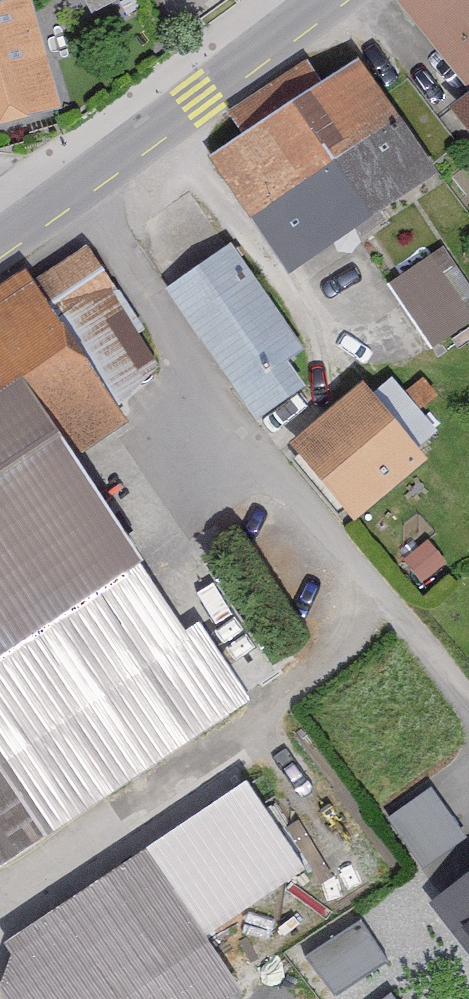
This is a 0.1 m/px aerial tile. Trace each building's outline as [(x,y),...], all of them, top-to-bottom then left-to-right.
[(392,1),(468,98),(468,0),(393,0),(392,1)] [(0,10),(0,128),(61,112),(31,2),(0,10)] [(439,181),(361,64),(213,163),(291,280),(439,181)] [(454,112),(468,130),(468,100),(454,112)] [(305,372),(229,254),(170,292),(245,410),(305,372)] [(0,301),(0,871),(252,706),(205,634),(190,644),(178,624),(166,632),(131,579),(149,567),(81,464),(135,429),(66,325),(115,293),(92,257),(36,293),(29,282),(0,301)] [(468,320),(430,260),(385,288),(423,349),(468,320)] [(431,468),(368,390),(293,451),(356,529),(431,468)] [(396,810),(429,860),(468,834),(468,824),(440,781),(396,810)] [(249,787),(64,915),(123,998),(308,871),(249,787)] [(386,887),(281,970),(304,998),(381,998),(387,994),(367,969),(418,928),(386,887)] [(432,918),(468,962),(468,887),(432,918)]
